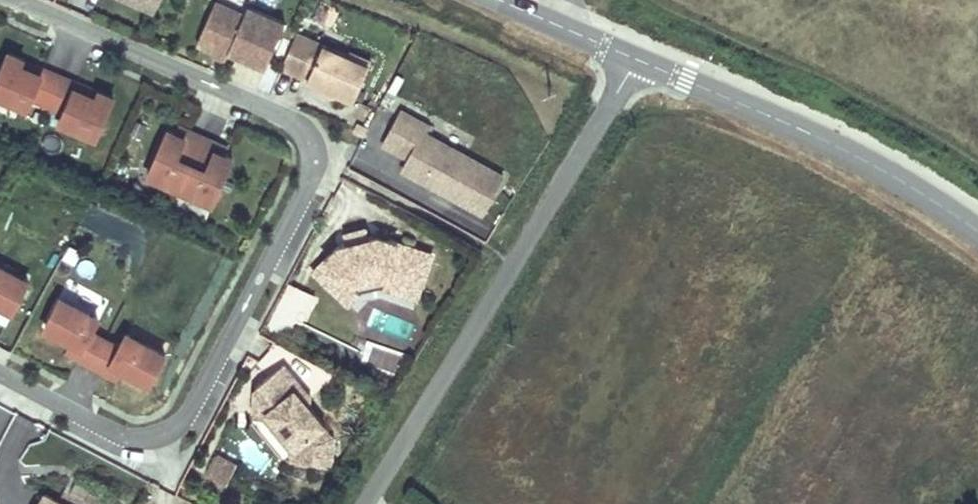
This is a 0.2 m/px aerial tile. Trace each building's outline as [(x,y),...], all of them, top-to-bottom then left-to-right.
[(106,5),(118,0),(147,13),(152,0),(105,0),(106,5)] [(267,80),(287,33),(250,17),(246,24),(218,12),(198,55),(216,63),(228,69),(230,64),(267,80)] [(372,73),(352,65),(346,67),(298,46),(283,81),(325,100),(336,104),(355,113),(372,73)] [(0,79),(0,94),(95,136),(114,90),(11,47),(0,79)] [(226,74),(228,69),(216,63),(214,68),(226,74)] [(336,104),(325,100),(322,105),(334,110),(336,104)] [(435,116),(397,102),(381,138),(405,150),(397,166),(483,210),(508,167),(432,129),(435,116)] [(179,148),(188,151),(191,145),(182,141),(179,148)] [(167,195),(167,196),(198,210),(198,209),(215,217),(235,172),(226,169),(218,165),(221,158),(191,145),(188,151),(179,148),(170,144),(151,188),(167,195)] [(226,169),(230,161),(221,158),(218,165),(226,169)] [(351,230),(310,265),(349,308),(370,282),(393,277),(424,292),(444,247),(381,227),(351,230)] [(0,256),(0,300),(16,305),(26,268),(0,256)] [(272,319),(301,330),(315,294),(287,283),(272,319)] [(50,286),(37,318),(64,326),(57,344),(123,377),(128,368),(151,377),(164,342),(50,286)] [(333,413),(283,356),(252,384),(259,411),(284,436),(287,458),(337,464),(333,413)] [(216,452),(202,474),(224,487),(237,465),(216,452)] [(40,495),(36,503),(57,503),(40,495)]
